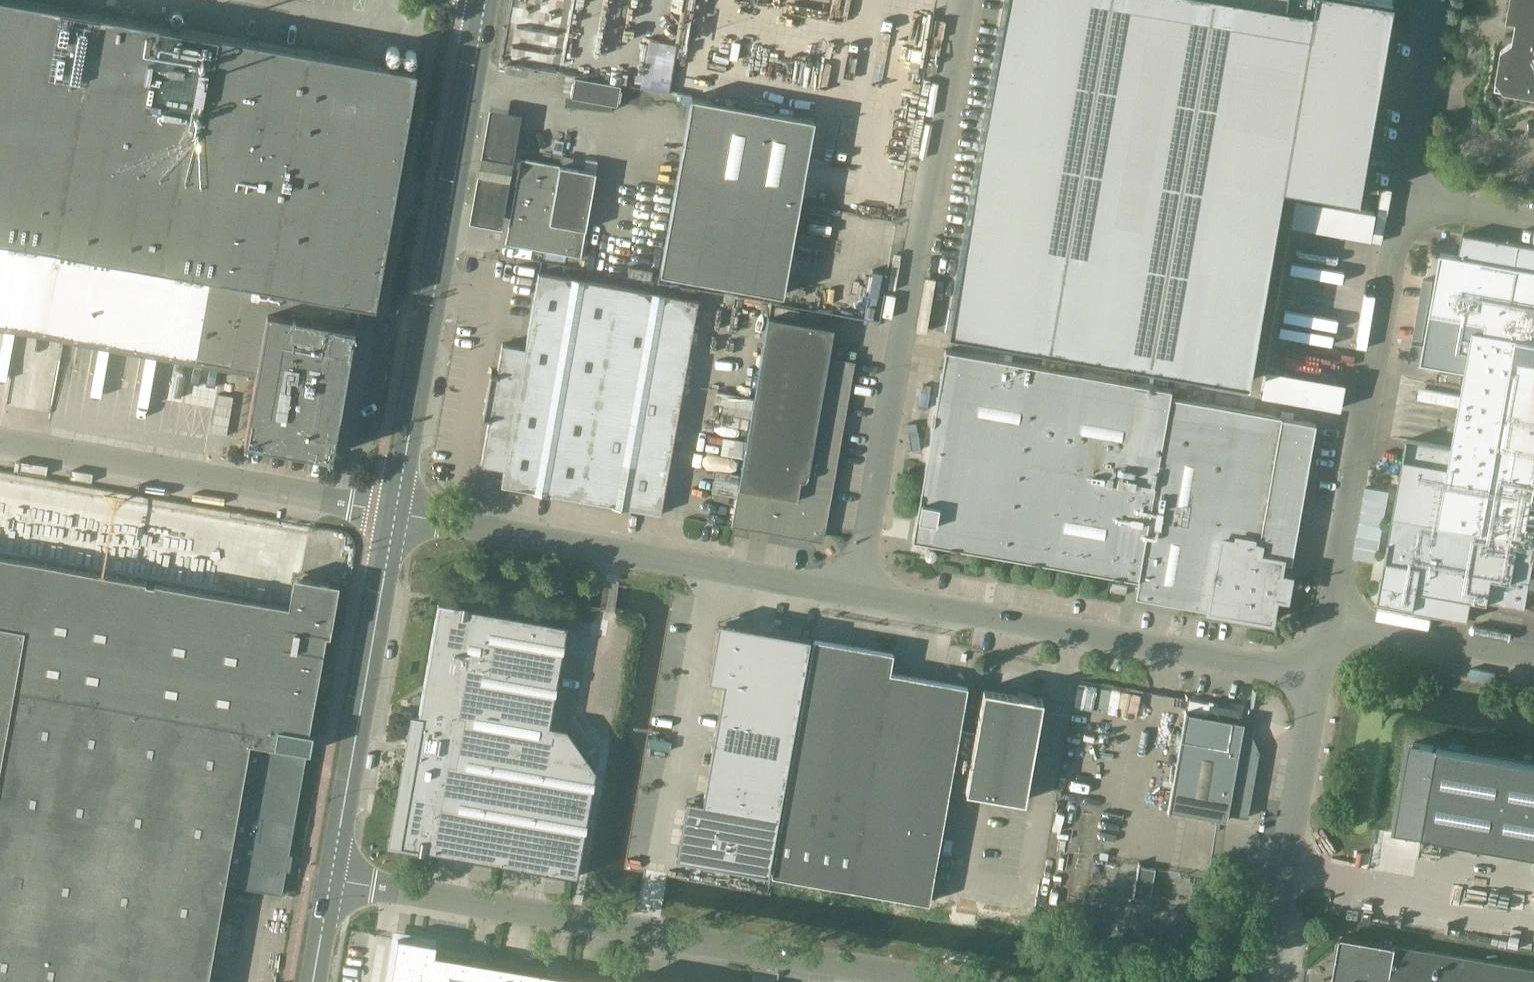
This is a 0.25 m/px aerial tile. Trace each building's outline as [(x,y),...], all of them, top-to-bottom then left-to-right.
[(14,164),(387,233),(416,70),(22,0),(0,0),(0,161),(14,164)] [(1047,347),(1107,0),(1004,0),(947,330),(1047,347)] [(1047,347),(1147,364),(1211,0),(1107,0),(1047,347)] [(1282,185),(1314,0),(1288,0),(1287,4),(1261,0),(1211,0),(1147,364),(1248,382),(1282,185)] [(1282,185),(1357,198),(1391,0),(1314,0),(1282,185)] [(1507,20),(1517,22),(1514,40),(1502,49),(1497,79),(1505,91),(1533,96),(1533,0),(1511,0),(1507,20)] [(620,85),(575,77),(574,87),(572,97),(566,96),(565,105),(610,109),(611,104),(617,105),(619,94),(620,85)] [(692,96),(675,184),(799,206),(815,118),(692,96)] [(521,112),(488,107),(469,221),(502,227),(521,112)] [(563,156),(561,165),(571,166),(573,158),(563,156)] [(521,158),(506,244),(581,256),(586,227),(595,170),(571,166),(561,165),(521,158)] [(256,368),(244,439),(332,455),(355,324),(346,322),(350,300),(374,304),(387,233),(14,164),(0,161),(0,322),(256,368)] [(659,272),(660,272),(783,294),(799,206),(675,184),(659,272)] [(1532,575),(1533,563),(1533,245),(1464,233),(1460,255),(1442,252),(1422,362),(1479,372),(1465,449),(1407,439),(1398,490),(1389,543),(1379,599),(1415,605),(1414,610),(1441,614),(1445,594),(1488,602),(1489,601),(1526,608),(1530,586),(1533,587),(1533,575),(1532,575)] [(525,346),(501,342),(496,372),(491,372),(483,416),(488,417),(480,464),(503,468),(501,484),(660,512),(697,299),(538,271),(525,346)] [(732,525),(809,539),(809,536),(813,536),(822,531),(822,527),(825,527),(854,361),(829,357),(834,328),(768,316),(732,525)] [(1171,389),(946,350),(912,540),(1139,579),(1136,596),(1271,620),(1275,595),(1286,597),(1290,575),(1279,573),(1282,557),(1258,553),(1259,544),(1260,545),(1265,517),(1298,523),(1315,423),(1169,397),(1171,389)] [(1385,501),(1396,503),(1398,490),(1387,488),(1385,501)] [(0,555),(0,981),(208,981),(225,882),(239,884),(238,886),(282,893),(307,750),(326,628),(330,626),(331,626),(337,591),(336,591),(329,583),(330,581),(293,575),(288,605),(0,555)] [(546,870),(577,876),(595,769),(566,727),(549,724),(567,624),(438,601),(417,722),(416,722),(409,736),(410,739),(405,740),(405,747),(410,747),(411,751),(395,844),(546,870)] [(684,859),(768,874),(810,638),(726,623),(725,630),(717,629),(708,681),(724,683),(703,801),(695,800),(693,808),(685,806),(677,850),(685,851),(684,859)] [(771,872),(771,874),(929,902),(950,783),(966,786),(965,790),(1025,800),(1043,699),(1032,697),(1033,694),(1018,692),(1018,694),(984,688),(976,732),(960,729),(968,685),(890,672),(893,652),(813,638),(771,872)] [(1217,708),(1208,706),(1209,703),(1189,699),(1187,711),(1216,716),(1217,708)] [(1185,709),(1167,813),(1169,814),(1169,812),(1227,820),(1228,814),(1248,817),(1259,751),(1249,727),(1243,726),(1244,722),(1187,712),(1187,710),(1185,709)] [(1533,855),(1533,763),(1435,746),(1435,745),(1414,742),(1399,832),(1403,833),(1408,840),(1415,835),(1533,855)] [(1139,863),(1134,899),(1151,902),(1156,870),(1140,867),(1140,864),(1139,863)] [(434,952),(435,942),(397,936),(390,981),(609,981),(434,952)] [(1403,946),(1341,936),(1334,981),(1397,981),(1403,946)] [(1463,957),(1403,946),(1397,981),(1459,981),(1463,957)] [(1524,967),(1463,957),(1459,981),(1521,981),(1524,967)] [(1524,967),(1521,981),(1533,981),(1533,969),(1524,967)]
